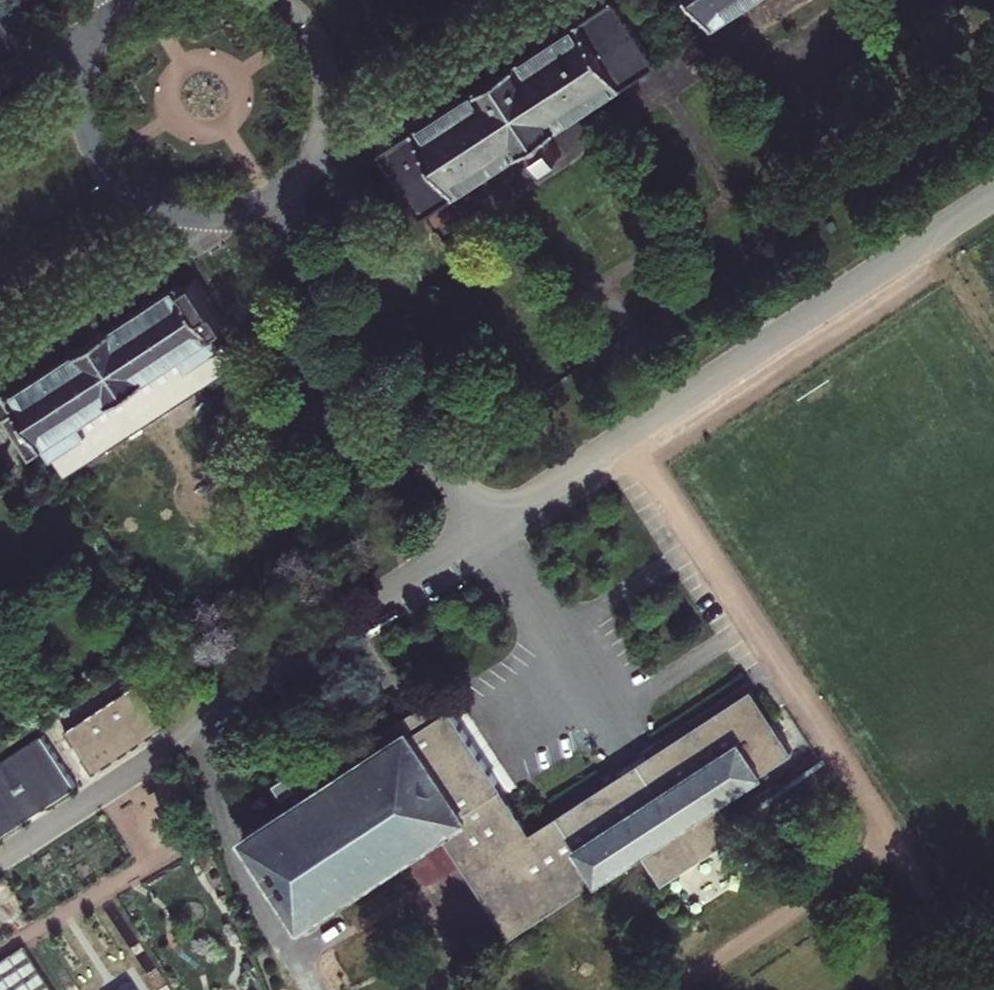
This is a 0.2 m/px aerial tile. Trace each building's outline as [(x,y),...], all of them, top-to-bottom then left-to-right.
[(653,58),(616,0),(605,0),(381,146),(422,209),(653,58)] [(713,19),(742,0),(700,0),(713,19)] [(25,42),(0,4),(0,58),(25,42)] [(65,473),(234,363),(213,329),(224,322),(212,305),(214,304),(194,275),(183,282),(180,279),(10,390),(19,401),(8,408),(34,448),(45,441),(65,473)] [(92,777),(165,730),(136,686),(63,733),(92,777)] [(383,743),(303,796),(287,772),(265,786),(274,800),(284,793),(290,804),(243,835),(301,925),(443,833),(510,935),(597,879),(599,881),(644,852),(664,882),(738,834),(719,802),(764,773),(763,771),(792,752),(751,690),(658,750),(663,757),(623,783),(619,777),(529,835),(498,787),(501,786),(451,708),(448,710),(438,694),(377,734),(383,743)] [(0,762),(0,835),(77,785),(43,733),(0,762)] [(29,944),(0,961),(0,989),(54,989),(29,944)]
